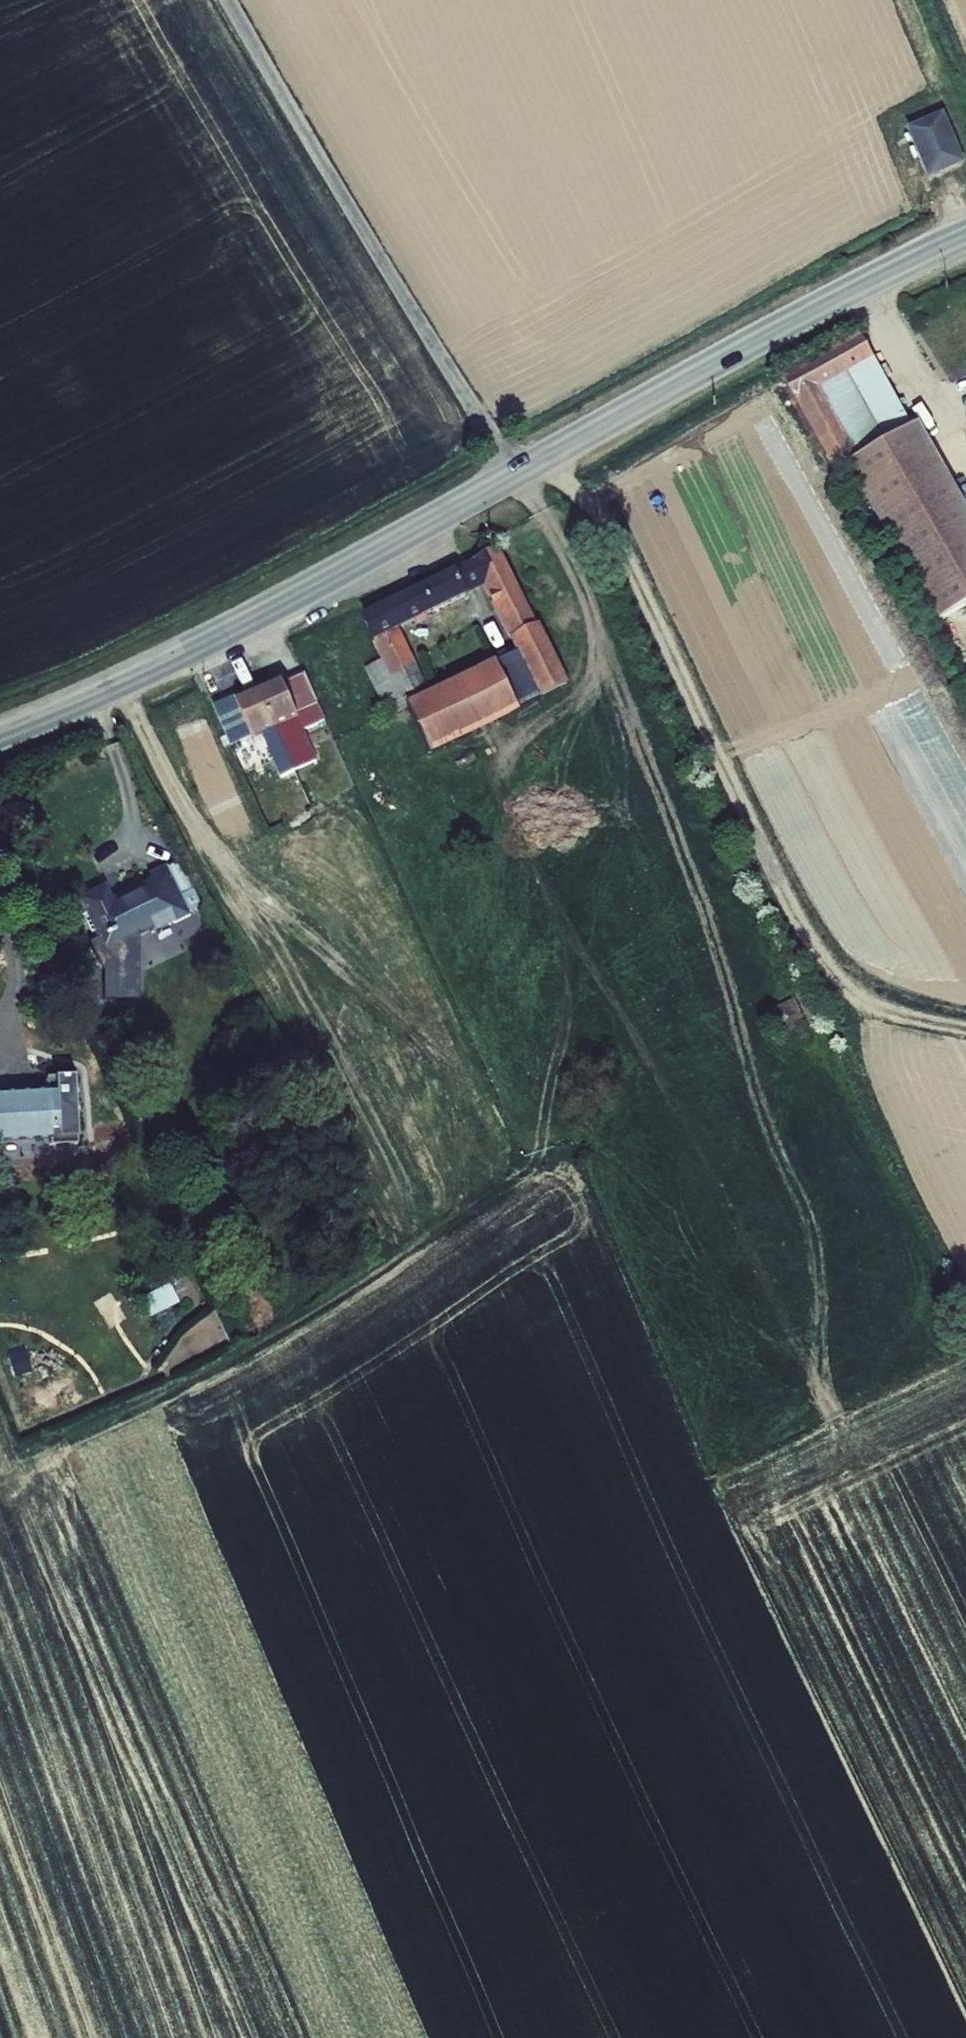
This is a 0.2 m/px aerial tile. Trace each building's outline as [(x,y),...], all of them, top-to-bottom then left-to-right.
[(965,166),(945,122),(912,137),(932,182),(965,166)] [(783,378),(832,468),(839,465),(904,434),(857,340),(783,378)] [(904,434),(839,465),(874,529),(893,520),(901,537),(927,525),(918,507),(945,492),(911,430),(904,434)] [(874,529),(926,623),(965,604),(965,530),(945,492),(918,507),(927,525),(901,537),(893,520),(874,529)] [(587,664),(518,533),(491,549),(560,679),(587,664)] [(452,573),(388,608),(395,622),(420,674),(446,661),(424,617),(491,581),(479,558),(452,573)] [(545,696),(541,689),(519,649),(430,693),(456,745),(507,717),(524,708),(545,696)] [(301,669),(280,679),(309,739),(319,734),(308,710),(320,705),(301,669)] [(309,739),(280,679),(252,692),(269,726),(279,720),(293,747),(309,739)] [(129,869),(101,882),(128,933),(177,909),(180,916),(212,900),(188,849),(172,856),(175,865),(136,883),(129,869)] [(70,1079),(11,1086),(8,1067),(0,1068),(0,1118),(12,1117),(14,1131),(75,1122),(70,1079)]
